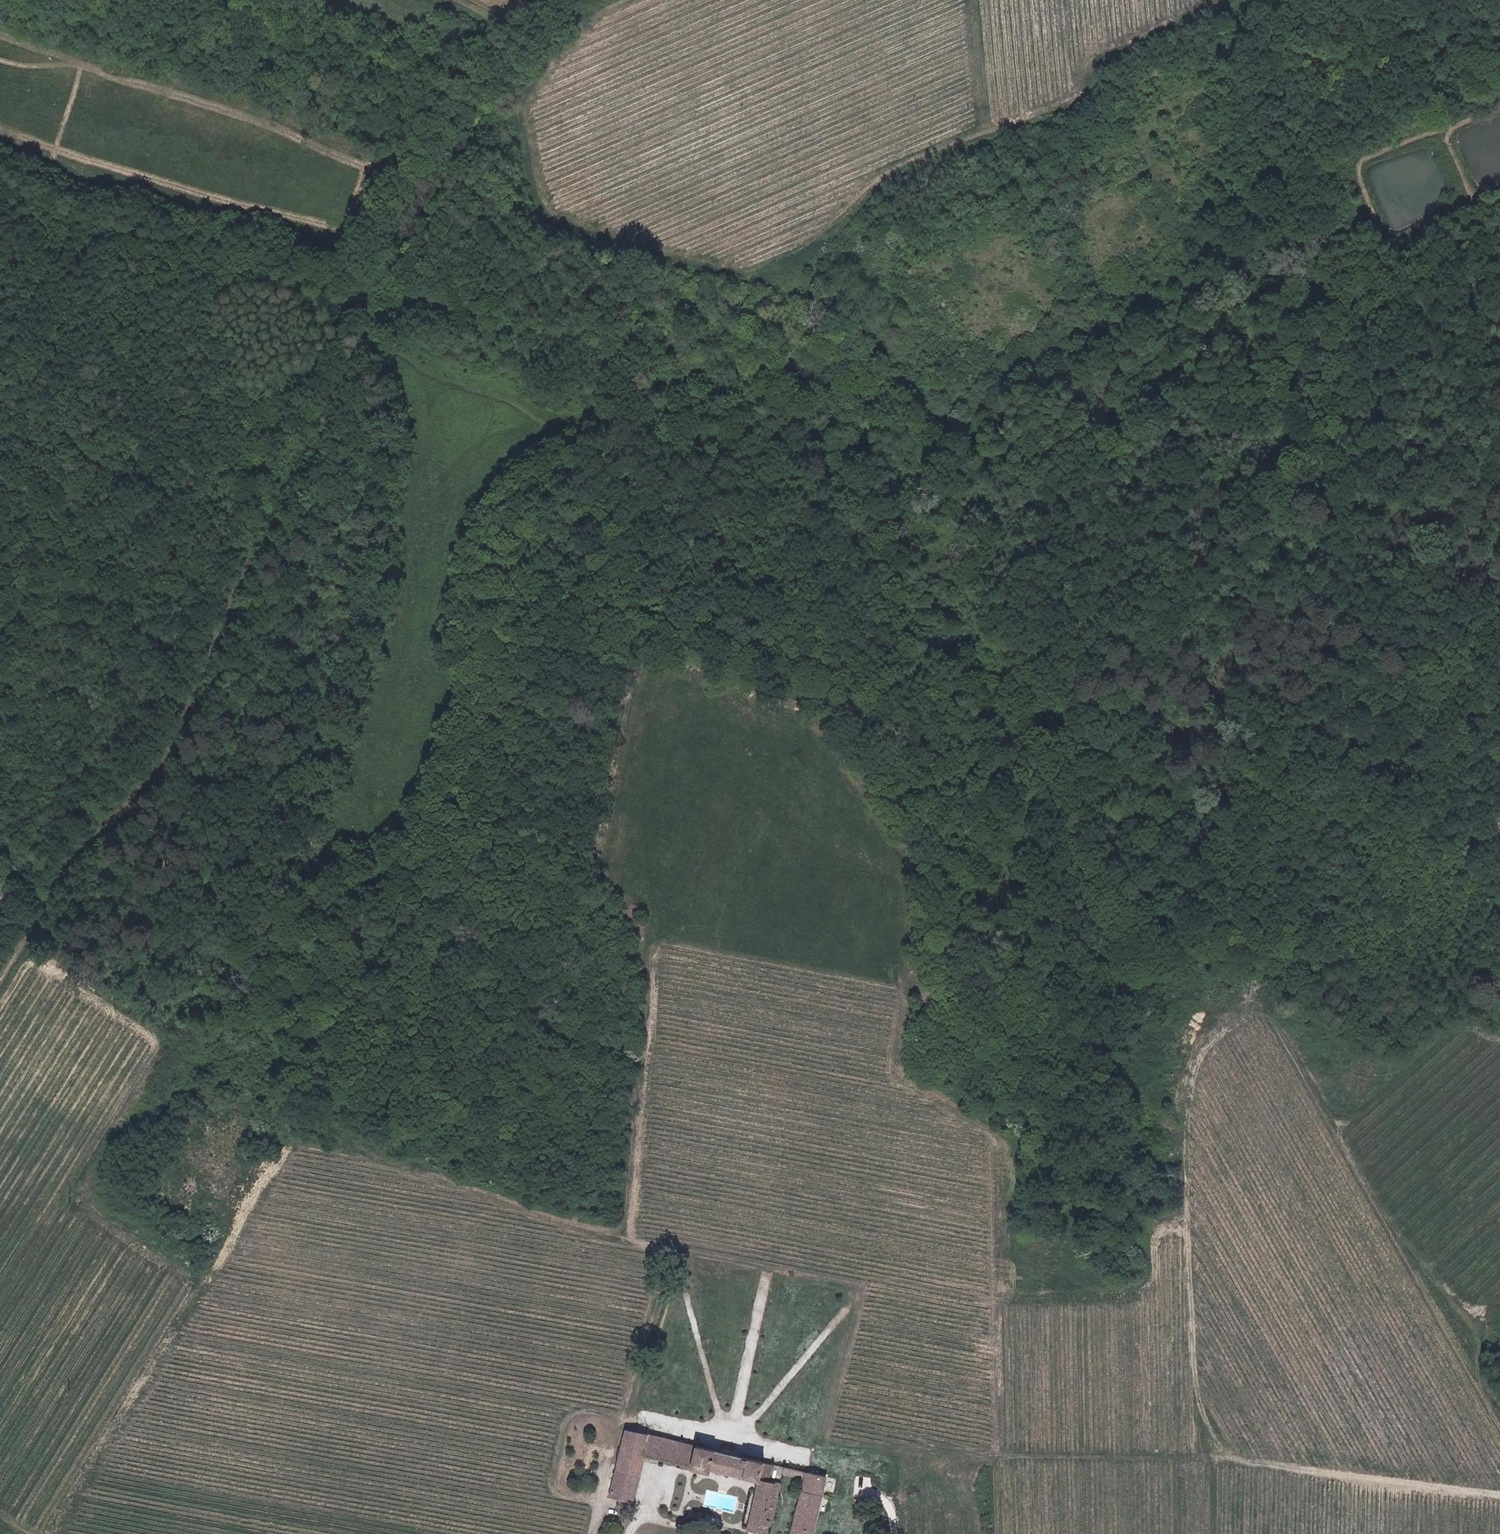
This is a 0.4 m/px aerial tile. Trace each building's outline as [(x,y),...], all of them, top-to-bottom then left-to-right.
[(660,1435),(630,1427),(612,1496),(638,1503),(649,1455),(698,1468),(697,1470),(714,1474),(715,1472),(762,1483),(751,1530),(768,1533),(770,1533),(773,1519),(777,1520),(782,1497),(775,1496),(778,1482),(772,1480),(776,1463),(660,1435)] [(781,1470),(809,1477),(810,1471),(782,1465),(781,1470)] [(797,1527),(818,1532),(826,1494),(830,1476),(810,1471),(809,1477),(797,1527)] [(786,1483),(778,1482),(775,1496),(782,1497),(783,1498),(786,1483)]
